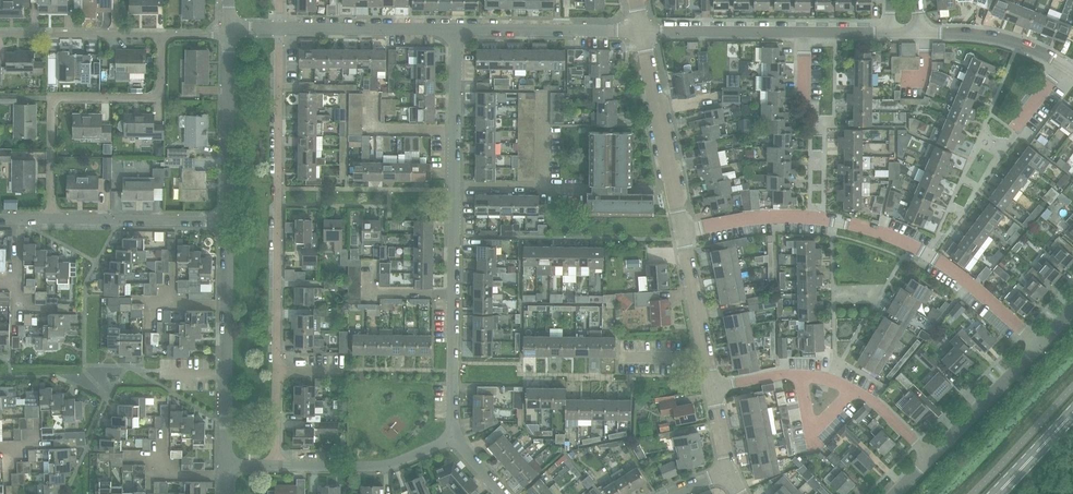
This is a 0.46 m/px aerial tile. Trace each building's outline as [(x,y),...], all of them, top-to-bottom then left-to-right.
[(23,16),(23,9),(24,9),(24,7),(23,7),(23,5),(29,5),(29,0),(0,0),(0,16),(23,16)] [(31,2),(39,2),(39,12),(68,12),(68,4),(73,4),(73,0),(31,0),(31,2)] [(112,1),(112,0),(82,0),(82,17),(103,18),(103,12),(112,12),(112,1)] [(130,2),(129,13),(157,13),(157,6),(164,6),(164,0),(130,0),(130,2)] [(183,18),(204,18),(204,0),(183,0),(183,18)] [(317,0),(296,0),(296,10),(316,10),(317,0)] [(413,9),(426,9),(427,0),(413,0),(413,9)] [(440,9),(440,0),(427,0),(426,9),(440,9)] [(440,9),(453,10),(453,0),(440,0),(440,9)] [(466,10),(466,0),(453,0),(453,10),(466,10)] [(466,10),(479,10),(479,0),(466,0),(466,10)] [(604,0),(586,0),(586,2),(576,2),(576,8),(604,8),(604,0)] [(702,10),(711,10),(711,0),(702,0),(702,10)] [(713,8),(728,8),(728,3),(734,3),(734,0),(713,0),(713,8)] [(734,3),(734,8),(748,8),(748,3),(754,3),(754,0),(734,0),(734,3)] [(754,3),(754,9),(768,9),(768,3),(774,3),(774,0),(754,0),(754,3)] [(795,3),(795,0),(774,0),(774,3),(774,9),(789,9),(789,3),(795,3)] [(815,3),(815,0),(795,0),(795,3),(794,9),(809,9),(809,3),(815,3)] [(815,3),(815,9),(829,10),(830,0),(815,0),(815,3)] [(835,10),(850,10),(850,0),(836,0),(835,10)] [(856,10),(870,10),(870,0),(856,0),(856,10)] [(954,1),(958,1),(958,2),(969,1),(977,5),(978,0),(936,0),(937,10),(954,9),(954,1)] [(989,9),(992,0),(985,0),(983,7),(989,10),(989,9)] [(992,10),(991,13),(1004,18),(1010,2),(1011,0),(992,0),(989,9),(992,10)] [(1053,37),(1065,42),(1066,38),(1072,41),(1072,40),(1072,26),(1065,23),(1067,17),(1072,3),(1072,0),(1067,0),(1061,15),(1053,37)] [(1004,18),(1016,23),(1022,7),(1010,2),(1004,18)] [(1016,23),(1029,28),(1035,11),(1022,7),(1016,23)] [(1029,28),(1040,32),(1047,16),(1035,11),(1029,28)] [(1047,16),(1040,32),(1053,37),(1061,15),(1055,12),(1053,18),(1047,16)] [(532,49),(527,49),(527,69),(540,69),(540,42),(532,42),(532,49)] [(540,42),(540,69),(552,69),(553,49),(546,49),(546,42),(540,42)] [(477,68),(488,68),(490,68),(490,43),(482,43),(482,48),(477,48),(477,68)] [(490,68),(502,69),(503,48),(497,48),(497,43),(490,43),(490,68)] [(515,69),(515,43),(507,43),(507,49),(503,48),(502,69),(515,69)] [(527,69),(527,49),(522,49),(522,43),(515,43),(515,69),(527,69)] [(767,60),(784,60),(784,55),(778,55),(778,47),(776,47),(776,43),(762,43),(762,47),(761,47),(761,61),(767,61),(767,60)] [(916,43),(902,43),(902,56),(907,56),(913,56),(916,56),(916,43)] [(300,66),(311,66),(314,66),(315,49),(300,49),(300,66)] [(314,66),(320,66),(319,72),(329,72),(329,66),(329,49),(315,49),(314,66)] [(329,66),(343,66),(343,49),(329,49),(329,66)] [(349,74),(349,66),(357,66),(357,49),(343,49),(343,66),(343,74),(349,74)] [(357,66),(371,66),(371,49),(357,49),(357,66)] [(378,90),(378,79),(378,72),(385,72),(385,66),(385,50),(371,49),(371,66),(371,75),(371,90),(378,90)] [(553,49),(552,69),(565,69),(565,49),(553,49)] [(129,50),(117,50),(117,79),(129,80),(129,79),(144,79),(144,71),(145,71),(146,53),(129,53),(129,50)] [(183,82),(183,95),(196,95),(196,82),(207,83),(208,51),(187,50),(187,82),(183,82)] [(396,50),(388,50),(388,64),(394,64),(396,64),(396,50)] [(409,57),(417,57),(417,65),(435,65),(435,50),(409,50),(409,57)] [(609,63),(609,50),(589,50),(589,63),(609,63)] [(674,72),(676,85),(710,79),(709,68),(708,61),(707,50),(697,51),(698,69),(691,70),(691,69),(691,66),(690,65),(685,66),(684,67),(684,70),(674,72)] [(43,74),(43,73),(43,62),(34,62),(34,60),(35,60),(35,58),(34,58),(34,51),(23,51),(23,52),(8,52),(7,70),(33,70),(33,74),(43,74)] [(75,81),(75,75),(81,75),(81,83),(91,83),(91,62),(90,62),(90,55),(69,54),(69,51),(60,51),(59,81),(75,81)] [(872,72),(872,66),(875,66),(875,56),(865,56),(865,52),(856,52),(856,59),(854,59),(854,67),(848,66),(848,72),(872,72)] [(932,52),(932,58),(945,59),(945,62),(949,62),(954,52),(932,52)] [(892,56),(891,73),(895,73),(901,73),(901,69),(901,56),(892,56)] [(973,57),(969,67),(968,69),(984,76),(987,69),(993,71),(995,66),(973,57)] [(767,76),(777,77),(791,77),(791,69),(784,69),(784,60),(767,60),(767,61),(767,76)] [(608,75),(608,74),(609,63),(589,63),(589,76),(593,76),(593,75),(608,75)] [(435,65),(417,65),(417,79),(435,79),(435,65)] [(981,83),(984,76),(968,69),(965,74),(960,71),(957,78),(963,80),(963,81),(985,90),(987,86),(981,83)] [(930,82),(938,85),(943,87),(948,75),(937,71),(937,70),(931,70),(931,79),(930,82)] [(872,86),(872,72),(848,72),(848,77),(854,77),(854,86),(872,86)] [(593,75),(593,76),(593,87),(612,87),(612,74),(608,74),(608,75),(593,75)] [(727,88),(722,88),(722,101),(728,101),(740,101),(740,88),(740,75),(727,75),(727,88)] [(767,89),(784,89),(784,84),(777,84),(777,77),(767,76),(761,76),(761,90),(767,90),(767,89)] [(314,90),(328,90),(329,85),(328,85),(328,79),(325,79),(325,85),(314,84),(314,90)] [(417,93),(434,93),(435,79),(417,79),(417,93)] [(710,79),(676,85),(678,98),(695,96),(695,94),(710,92),(710,79)] [(299,81),(299,90),(314,90),(314,84),(314,81),(299,81)] [(983,95),(985,90),(963,81),(957,93),(973,100),(977,93),(983,95)] [(927,90),(925,94),(934,97),(938,85),(930,82),(927,90)] [(848,98),(872,99),(872,86),(854,86),(854,93),(848,93),(848,98)] [(612,100),(612,87),(593,87),(593,101),(597,101),(597,100),(612,100)] [(767,89),(767,90),(767,104),(767,105),(777,105),(790,105),(790,97),(784,97),(784,89),(767,89)] [(323,93),(316,93),(316,92),(299,92),(299,107),(315,107),(315,108),(323,108),(323,93)] [(496,92),(476,92),(476,105),(496,105),(496,92)] [(17,93),(0,93),(0,102),(17,102),(17,93)] [(434,93),(417,93),(417,107),(434,107),(434,93)] [(952,105),(975,115),(977,110),(970,107),(973,100),(957,93),(952,105)] [(923,99),(921,104),(926,106),(929,97),(925,96),(923,99)] [(853,112),(872,112),(872,99),(848,98),(847,103),(854,103),(853,112)] [(597,100),(597,101),(597,112),(616,112),(617,100),(612,100),(597,100)] [(1051,116),(1061,125),(1072,110),(1061,102),(1051,116)] [(36,105),(25,104),(16,104),(15,136),(32,136),(33,119),(36,119),(36,105)] [(767,118),(784,118),(784,112),(777,112),(777,105),(767,105),(767,104),(761,104),(761,119),(767,119),(767,118)] [(476,117),(496,118),(496,105),(476,105),(476,117)] [(947,118),(963,125),(966,117),(972,120),(975,115),(952,105),(947,118)] [(315,115),(315,108),(315,107),(299,107),(298,121),(323,121),(323,122),(330,122),(330,115),(315,115)] [(434,121),(434,107),(417,107),(410,107),(410,121),(434,121)] [(739,107),(733,108),(734,117),(741,115),(739,107)] [(718,123),(724,122),(722,108),(705,111),(706,119),(693,122),(694,127),(718,123)] [(1072,132),(1072,111),(1072,110),(1061,125),(1072,133),(1072,132)] [(616,112),(597,112),(597,117),(592,117),(592,125),(616,125),(616,112)] [(871,125),(872,112),(853,112),(853,119),(847,119),(847,125),(871,125)] [(101,140),(111,141),(111,126),(101,126),(101,115),(74,114),(74,137),(101,137),(101,140)] [(207,114),(201,114),(201,116),(186,115),(186,116),(179,116),(179,128),(186,128),(186,135),(189,135),(189,145),(207,145),(207,114)] [(125,115),(125,120),(125,121),(123,121),(121,122),(120,124),(120,128),(121,130),(123,131),(125,132),(125,137),(139,137),(139,139),(164,139),(164,126),(154,126),(154,115),(125,115)] [(476,117),(476,130),(496,130),(496,118),(476,117)] [(767,118),(767,119),(767,133),(774,133),(774,132),(790,132),(790,126),(784,126),(784,118),(767,118)] [(921,121),(915,118),(909,118),(909,126),(910,131),(916,134),(918,128),(921,121)] [(947,118),(942,130),(964,139),(966,135),(960,132),(963,125),(947,118)] [(743,124),(744,134),(751,133),(751,119),(744,119),(744,124),(743,124)] [(323,136),(323,122),(323,121),(298,121),(298,135),(315,135),(315,136),(323,136)] [(921,121),(918,128),(925,131),(928,124),(921,121)] [(728,136),(724,122),(718,123),(694,127),(695,128),(701,127),(703,134),(696,135),(697,141),(715,138),(728,136)] [(838,142),(862,142),(862,129),(844,129),(844,137),(838,137),(838,142)] [(476,130),(476,142),(496,143),(496,130),(476,130)] [(962,144),(964,139),(942,130),(936,142),(953,149),(956,142),(962,144)] [(590,132),(590,184),(590,194),(587,194),(587,215),(613,215),(613,214),(653,214),(653,193),(628,193),(628,186),(631,186),(631,132),(590,132)] [(783,147),(783,148),(796,148),(796,140),(790,140),(790,132),(774,132),(774,133),(774,147),(783,147)] [(369,135),(362,135),(348,134),(348,141),(362,141),(362,162),(354,161),(354,168),(354,179),(369,179),(369,162),(369,135)] [(907,135),(898,135),(898,146),(904,146),(906,147),(911,136),(907,134),(907,135)] [(315,149),(315,136),(315,135),(298,135),(298,149),(315,149)] [(412,136),(404,136),(404,147),(404,152),(405,152),(405,162),(397,162),(397,179),(411,179),(412,136)] [(419,136),(412,136),(411,179),(425,180),(425,179),(430,179),(430,163),(426,163),(426,158),(418,158),(418,151),(419,136)] [(694,157),(700,156),(700,155),(718,151),(715,138),(697,141),(699,148),(693,150),(694,157)] [(1030,143),(1039,150),(1041,151),(1044,146),(1045,146),(1034,138),(1030,143)] [(476,142),(476,155),(496,155),(496,143),(476,142)] [(845,148),(845,155),(862,155),(862,142),(838,142),(838,147),(845,148)] [(935,146),(930,157),(952,167),(954,162),(948,160),(951,153),(935,146)] [(1020,157),(1035,168),(1043,157),(1028,146),(1020,157)] [(1044,146),(1041,151),(1047,156),(1050,151),(1044,146)] [(773,160),(790,160),(790,154),(783,154),(783,148),(783,147),(774,147),(767,147),(766,161),(773,161),(773,160)] [(168,157),(183,157),(189,157),(189,148),(168,148),(168,157)] [(298,163),(325,164),(325,158),(315,157),(315,149),(298,149),(298,163)] [(12,150),(0,150),(0,160),(12,160),(12,150)] [(753,150),(746,150),(747,159),(754,158),(753,150)] [(696,164),(697,170),(720,165),(718,151),(700,155),(700,156),(701,163),(696,164)] [(476,167),(495,167),(496,155),(476,155),(476,167)] [(838,163),(838,168),(862,168),(862,155),(845,155),(845,163),(838,163)] [(112,178),(112,157),(104,157),(104,178),(112,178)] [(183,157),(168,157),(165,157),(165,165),(183,165),(183,157)] [(924,170),(941,177),(944,170),(950,172),(952,167),(930,157),(924,170)] [(1035,168),(1020,157),(1012,167),(1027,178),(1035,168)] [(1062,168),(1066,163),(1060,158),(1057,163),(1062,168)] [(36,160),(25,160),(14,160),(13,190),(35,191),(36,160)] [(773,175),(783,175),(796,175),(796,168),(790,168),(790,160),(773,160),(773,161),(773,175)] [(909,169),(900,165),(900,161),(894,161),(894,170),(900,170),(900,172),(907,175),(909,169)] [(369,162),(369,179),(383,179),(383,162),(369,162)] [(383,162),(383,179),(397,179),(397,162),(383,162)] [(321,184),(321,177),(315,177),(315,164),(325,165),(325,164),(298,163),(298,178),(306,178),(306,184),(321,184)] [(1066,163),(1062,168),(1068,172),(1072,167),(1066,163)] [(735,171),(722,173),(720,165),(697,170),(698,177),(704,176),(705,183),(723,180),(729,179),(736,177),(735,171)] [(476,180),(495,180),(495,167),(476,167),(476,180)] [(1004,177),(1019,188),(1024,191),(1031,181),(1027,178),(1012,167),(1004,177)] [(164,187),(165,177),(165,168),(154,168),(153,178),(124,177),(124,191),(122,190),(122,199),(154,199),(154,185),(164,185),(164,187)] [(194,168),(183,168),(182,168),(182,189),(183,189),(183,200),(206,200),(206,188),(205,188),(205,171),(194,170),(194,168)] [(844,174),(844,181),(862,181),(870,182),(870,176),(862,176),(862,168),(838,168),(838,174),(844,174)] [(941,177),(924,170),(919,182),(941,192),(944,187),(938,184),(941,177)] [(1061,188),(1066,183),(1070,178),(1065,174),(1057,184),(1061,188)] [(773,175),(752,175),(752,181),(766,182),(766,190),(773,190),(773,188),(790,188),(790,183),(783,183),(783,175),(773,175)] [(98,199),(98,189),(99,176),(68,176),(68,197),(83,197),(83,199),(98,199)] [(1019,188),(1004,177),(997,188),(1011,199),(1019,188)] [(742,184),(731,187),(729,179),(723,180),(705,183),(707,189),(713,188),(715,196),(726,194),(732,193),(750,189),(748,183),(742,184)] [(838,189),(837,194),(862,195),(862,182),(870,183),(870,182),(862,181),(844,181),(844,189),(838,189)] [(939,197),(941,192),(919,182),(914,194),(931,201),(934,194),(939,197)] [(789,196),(790,188),(773,188),(773,190),(773,203),(777,203),(777,204),(779,204),(779,208),(794,208),(794,203),(796,203),(796,197),(789,196)] [(1003,209),(1011,199),(997,188),(989,198),(1003,209)] [(743,210),(752,209),(750,189),(732,193),(733,200),(738,199),(740,206),(742,205),(743,210)] [(750,189),(752,209),(760,208),(758,189),(750,189)] [(1050,196),(1055,199),(1059,194),(1055,190),(1050,196)] [(476,214),(488,214),(488,194),(476,194),(476,214)] [(488,194),(488,214),(500,214),(501,195),(488,194)] [(726,194),(715,196),(702,198),(704,205),(711,204),(712,211),(729,207),(726,194)] [(861,209),(862,198),(862,195),(837,194),(837,200),(844,200),(844,208),(861,209)] [(927,208),(931,201),(914,194),(909,207),(931,216),(933,211),(927,208)] [(500,214),(513,214),(513,195),(501,195),(500,214)] [(513,214),(525,214),(525,195),(513,195),(513,214)] [(538,214),(538,204),(538,195),(525,195),(525,214),(538,214)] [(875,195),(873,203),(883,205),(884,199),(884,198),(879,196),(875,195)] [(1055,199),(1050,196),(1046,201),(1050,205),(1055,199)] [(893,213),(895,202),(895,201),(893,200),(888,199),(885,211),(893,213)] [(1041,199),(1038,202),(1040,204),(1044,207),(1047,204),(1041,199)] [(1004,214),(998,210),(989,203),(981,213),(996,225),(1004,214)] [(1044,207),(1040,204),(1031,214),(1036,217),(1044,207)] [(929,221),(931,216),(909,207),(904,219),(920,226),(923,218),(929,221)] [(973,224),(988,235),(996,225),(981,213),(973,224)] [(1036,217),(1031,214),(1026,219),(1030,223),(1036,217)] [(311,220),(296,220),(296,241),(304,241),(304,248),(302,248),(302,261),(313,261),(318,261),(318,248),(318,232),(311,232),(311,230),(311,220)] [(361,266),(361,259),(348,259),(348,249),(341,249),(341,220),(324,220),(324,239),(334,239),(334,250),(335,250),(335,255),(340,255),(340,266),(348,266),(361,266)] [(379,220),(363,220),(363,238),(363,245),(374,245),(373,258),(385,258),(385,235),(379,235),(379,220)] [(414,234),(432,234),(432,221),(404,221),(404,226),(414,226),(414,234)] [(981,245),(988,235),(973,224),(966,234),(981,245)] [(1017,230),(1012,236),(1016,240),(1021,234),(1017,230)] [(1025,248),(1037,241),(1033,233),(1021,240),(1025,248)] [(432,248),(432,234),(414,234),(404,234),(404,239),(408,239),(408,247),(414,247),(432,248)] [(957,245),(973,256),(981,245),(966,234),(957,245)] [(1012,245),(1016,240),(1012,236),(1007,241),(1012,245)] [(1060,264),(1065,268),(1072,259),(1072,256),(1070,253),(1072,249),(1072,247),(1060,236),(1051,246),(1056,251),(1051,256),(1060,264)] [(4,237),(4,248),(5,248),(5,249),(7,249),(6,260),(12,260),(12,254),(13,249),(13,237),(5,237),(4,237)] [(25,264),(36,264),(37,264),(37,243),(29,243),(29,237),(25,237),(25,264)] [(117,250),(138,250),(144,250),(144,238),(123,238),(123,246),(117,246),(117,250)] [(178,265),(190,265),(190,245),(183,245),(183,239),(178,239),(178,265)] [(495,259),(495,260),(505,260),(505,254),(495,254),(495,247),(501,247),(501,239),(481,239),(481,246),(477,246),(477,259),(495,259)] [(711,265),(738,260),(734,240),(714,243),(715,250),(711,251),(713,260),(710,260),(711,265)] [(787,247),(796,247),(797,253),(821,253),(821,248),(814,248),(814,240),(786,241),(787,247)] [(767,242),(767,243),(761,243),(761,254),(764,254),(768,254),(773,254),(772,242),(767,242)] [(37,243),(37,264),(37,270),(47,270),(48,249),(41,249),(40,243),(37,243)] [(190,271),(201,272),(201,251),(194,251),(194,245),(190,245),(190,265),(190,271)] [(949,255),(965,267),(973,256),(957,245),(949,255)] [(537,265),(537,246),(524,246),(523,275),(529,275),(529,265),(536,265),(537,265)] [(542,265),(549,265),(550,265),(550,246),(537,246),(537,265),(536,265),(536,275),(542,275),(542,265)] [(555,265),(563,265),(563,247),(550,246),(550,265),(549,265),(549,275),(555,275),(555,265)] [(432,261),(432,248),(414,247),(408,247),(404,247),(404,253),(408,253),(408,260),(414,260),(432,261)] [(568,265),(576,265),(576,247),(563,247),(563,265),(562,275),(568,275),(568,265)] [(581,265),(589,265),(589,247),(576,247),(576,265),(575,275),(581,275),(581,265)] [(589,265),(589,275),(594,276),(594,265),(602,266),(603,247),(589,247),(589,265)] [(48,249),(47,270),(47,281),(58,281),(58,276),(59,256),(52,256),(52,249),(48,249)] [(111,257),(111,261),(132,261),(138,261),(138,250),(117,250),(117,257),(111,257)] [(999,250),(994,256),(999,260),(1004,254),(999,250)] [(205,251),(201,251),(201,272),(201,277),(212,278),(213,256),(205,256),(205,251)] [(1056,269),(1060,264),(1051,256),(1046,252),(1038,261),(1043,266),(1038,272),(1046,280),(1051,284),(1061,273),(1056,269)] [(821,253),(797,253),(797,267),(815,267),(815,259),(821,258),(821,253)] [(764,262),(768,262),(768,267),(773,267),(773,254),(768,254),(764,254),(768,255),(764,256),(764,262)] [(1009,255),(1001,264),(1008,270),(1016,260),(1009,255)] [(63,256),(59,256),(58,276),(58,281),(58,282),(70,282),(70,276),(70,261),(63,261),(63,256)] [(994,265),(999,260),(994,256),(989,261),(994,265)] [(495,259),(477,259),(477,272),(492,272),(492,273),(505,273),(505,267),(495,267),(495,260),(495,259)] [(640,259),(626,260),(627,268),(640,267),(640,259)] [(414,274),(432,274),(432,261),(414,260),(408,260),(404,260),(404,266),(414,266),(414,273),(414,274)] [(738,260),(711,265),(712,269),(715,269),(716,277),(740,273),(738,260)] [(105,268),(105,272),(126,272),(132,272),(132,261),(111,261),(111,268),(105,268)] [(650,265),(651,275),(652,289),(667,288),(665,264),(650,265)] [(983,281),(990,273),(992,271),(986,266),(977,276),(983,281)] [(815,267),(797,267),(797,280),(822,280),(822,274),(815,274),(815,267)] [(1030,281),(1024,288),(1033,294),(1038,299),(1047,289),(1042,284),(1046,280),(1038,272),(1032,267),(1024,276),(1030,281)] [(294,269),(285,269),(285,280),(304,280),(305,272),(294,272),(294,269)] [(99,279),(99,283),(126,284),(126,272),(105,272),(105,280),(99,279)] [(492,286),(502,286),(502,281),(492,280),(492,273),(492,272),(477,272),(473,272),(473,285),(492,286)] [(389,273),(378,273),(378,287),(388,287),(389,273)] [(432,287),(432,274),(414,274),(414,273),(404,273),(404,274),(393,274),(393,280),(405,280),(405,279),(414,279),(414,287),(432,287)] [(715,286),(716,291),(743,285),(740,273),(716,277),(718,286),(715,286)] [(178,279),(178,287),(189,287),(189,285),(189,279),(178,279)] [(922,301),(926,303),(933,291),(912,279),(907,286),(905,285),(902,289),(922,301)] [(797,280),(798,293),(815,293),(815,285),(822,285),(822,280),(797,280)] [(126,284),(99,283),(99,288),(105,289),(105,295),(126,295),(126,284)] [(1006,298),(1011,303),(1025,314),(1033,304),(1028,300),(1033,294),(1024,288),(1019,283),(1011,292),(1006,298)] [(144,294),(152,295),(152,284),(151,284),(144,284),(144,294)] [(189,287),(178,287),(178,293),(189,293),(200,294),(201,291),(201,285),(189,285),(189,287)] [(492,286),(473,285),(470,285),(470,294),(473,294),(473,299),(492,299),(502,299),(502,294),(492,293),(492,286)] [(743,285),(716,291),(717,295),(720,295),(722,303),(745,299),(743,285)] [(321,287),(306,287),(294,287),(294,302),(312,302),(312,295),(321,296),(321,287)] [(915,312),(922,301),(902,289),(901,288),(896,295),(894,294),(892,298),(915,312)] [(668,298),(657,299),(657,291),(634,293),(635,307),(650,306),(652,325),(670,324),(668,298)] [(815,293),(798,293),(798,306),(822,306),(822,301),(816,301),(815,293)] [(747,298),(749,305),(763,302),(762,296),(747,298)] [(915,312),(892,298),(889,302),(892,303),(887,311),(895,316),(892,321),(905,329),(915,312)] [(502,312),(502,307),(491,306),(492,299),(473,299),(473,312),(502,312)] [(776,300),(763,302),(764,309),(776,307),(776,306),(776,300)] [(946,301),(938,310),(942,313),(949,304),(946,301)] [(764,309),(763,302),(749,305),(750,312),(764,309)] [(954,309),(950,313),(956,318),(965,308),(959,303),(954,309)] [(822,306),(798,306),(798,320),(816,320),(816,311),(822,311),(822,306)] [(934,323),(942,313),(938,310),(933,307),(926,317),(934,323)] [(294,330),(313,331),(313,322),(320,323),(320,316),(326,316),(326,309),(313,309),(313,314),(294,314),(294,330)] [(172,322),(172,310),(164,310),(164,321),(164,322),(166,322),(172,322)] [(187,322),(208,322),(208,315),(214,315),(214,310),(187,310),(187,322)] [(723,326),(723,330),(751,325),(748,312),(735,315),(724,317),(725,325),(723,326)] [(50,314),(50,324),(50,325),(71,325),(71,318),(77,318),(77,314),(50,314)] [(473,328),(497,328),(497,323),(499,323),(499,316),(492,316),(492,315),(473,315),(473,328)] [(875,326),(898,341),(905,329),(892,321),(884,316),(879,324),(877,322),(875,326)] [(166,322),(164,322),(164,321),(158,321),(158,333),(160,333),(166,333),(166,322)] [(208,322),(187,322),(181,322),(181,333),(202,333),(202,326),(208,326),(208,322)] [(799,330),(799,337),(805,336),(823,336),(823,322),(804,323),(804,330),(799,330)] [(0,323),(0,343),(6,343),(6,349),(10,349),(10,323),(0,323)] [(19,337),(20,337),(27,337),(27,326),(25,326),(25,325),(19,325),(19,336),(19,337)] [(71,325),(50,325),(44,325),(44,336),(65,336),(65,330),(71,330),(71,325)] [(751,325),(723,330),(724,335),(727,334),(729,343),(753,338),(751,325)] [(958,333),(963,338),(971,346),(976,341),(985,349),(996,338),(982,325),(971,336),(962,328),(958,333)] [(898,341),(875,326),(872,330),(875,332),(870,339),(891,352),(898,341)] [(120,354),(120,333),(120,328),(109,328),(109,349),(116,349),(116,354),(120,354)] [(473,341),(492,341),(492,329),(497,329),(497,328),(473,328),(473,341)] [(325,353),(326,345),(324,345),(324,339),(313,339),(313,331),(294,330),(294,346),(313,346),(313,353),(325,353)] [(509,338),(509,342),(515,342),(515,341),(519,341),(519,332),(515,332),(515,338),(509,338)] [(132,361),(131,334),(120,333),(120,354),(127,355),(127,361),(132,361)] [(160,333),(158,333),(152,333),(152,344),(152,345),(153,345),(160,345),(160,333)] [(176,344),(195,345),(196,337),(202,337),(202,333),(181,333),(176,333),(176,344)] [(131,334),(132,361),(135,361),(135,354),(143,355),(144,334),(131,334)] [(352,353),(366,353),(366,334),(352,334),(352,353)] [(366,334),(366,353),(379,353),(379,335),(366,334)] [(379,335),(379,353),(392,354),(392,335),(379,335)] [(392,354),(405,354),(405,335),(392,335),(392,354)] [(405,354),(417,354),(418,335),(405,335),(405,354)] [(431,354),(431,335),(418,335),(417,354),(431,354)] [(943,358),(948,363),(956,370),(964,363),(968,367),(973,361),(965,354),(971,349),(963,341),(956,335),(951,341),(955,345),(943,358)] [(38,336),(38,338),(38,348),(59,348),(59,340),(65,340),(65,336),(44,336),(38,336)] [(523,336),(523,356),(536,357),(537,337),(523,336)] [(805,336),(799,337),(799,348),(802,350),(802,357),(815,356),(814,350),(823,349),(823,336),(805,336)] [(536,357),(549,357),(550,337),(537,337),(536,357)] [(563,337),(550,337),(549,357),(562,357),(563,337)] [(576,337),(563,337),(562,357),(575,357),(576,337)] [(575,357),(588,357),(589,337),(576,337),(575,357)] [(588,357),(601,357),(601,337),(589,337),(588,357)] [(615,338),(601,337),(601,357),(615,358),(615,338)] [(778,338),(778,357),(786,357),(785,337),(778,338)] [(727,351),(728,356),(755,351),(753,338),(729,343),(730,351),(727,351)] [(861,349),(884,363),(891,352),(870,339),(866,346),(863,345),(861,349)] [(917,339),(910,348),(913,351),(921,342),(917,339)] [(492,354),(492,344),(492,341),(473,341),(473,354),(492,354)] [(347,342),(339,342),(339,353),(347,352),(347,342)] [(195,345),(176,344),(169,344),(169,356),(190,356),(190,349),(195,349),(195,345)] [(910,348),(901,358),(905,361),(913,351),(910,348)] [(878,374),(883,365),(884,363),(861,349),(858,353),(861,355),(857,362),(878,374)] [(759,370),(756,354),(755,351),(728,356),(729,361),(732,360),(734,368),(738,368),(739,374),(759,370)] [(919,357),(933,370),(938,364),(925,351),(919,357)] [(901,358),(893,368),(897,371),(905,361),(901,358)] [(886,376),(889,379),(897,371),(893,368),(886,376)] [(895,377),(896,378),(907,389),(913,383),(901,371),(895,377)] [(925,386),(930,390),(938,398),(951,384),(938,372),(925,386)] [(294,385),(294,400),(314,400),(314,386),(319,386),(319,378),(314,378),(314,385),(294,385)] [(45,382),(41,382),(42,409),(54,408),(53,387),(45,388),(45,382)] [(792,385),(784,387),(787,400),(796,397),(792,385)] [(473,408),(492,408),(492,396),(497,396),(497,386),(483,386),(483,388),(476,388),(476,395),(473,395),(473,408)] [(2,408),(8,407),(8,396),(14,396),(13,387),(0,387),(0,408),(2,408)] [(53,387),(54,408),(54,414),(65,414),(64,393),(57,394),(57,387),(53,387)] [(526,407),(539,407),(539,388),(526,388),(526,407)] [(539,407),(552,407),(552,388),(539,388),(539,407)] [(565,399),(566,388),(552,388),(552,407),(564,408),(565,408),(565,399)] [(928,408),(920,400),(909,390),(904,395),(909,400),(903,407),(916,420),(928,408)] [(68,393),(64,393),(65,414),(65,420),(77,419),(76,399),(69,399),(68,393)] [(31,395),(32,406),(33,406),(33,417),(39,417),(39,394),(31,395)] [(740,414),(766,409),(763,395),(755,397),(740,400),(741,408),(739,409),(740,414)] [(145,416),(145,404),(145,397),(132,397),(132,404),(119,404),(119,412),(113,412),(113,416),(134,416),(145,416)] [(513,399),(513,408),(517,408),(521,408),(522,408),(522,399),(513,399)] [(565,408),(564,408),(564,418),(577,418),(577,399),(565,399),(565,408)] [(577,418),(590,418),(591,400),(577,399),(577,418)] [(677,423),(685,421),(695,419),(692,403),(675,406),(674,399),(668,400),(659,402),(662,416),(675,413),(677,423)] [(294,414),(303,414),(323,414),(323,400),(314,400),(294,400),(294,414)] [(590,418),(604,419),(604,400),(591,400),(590,418)] [(604,419),(617,419),(617,400),(604,400),(604,419)] [(630,419),(631,400),(617,400),(617,419),(630,419)] [(347,401),(337,401),(337,408),(337,409),(346,409),(347,401)] [(172,431),(183,431),(183,410),(176,410),(176,404),(172,404),(172,431)] [(780,419),(789,418),(786,406),(778,407),(780,419)] [(862,406),(853,416),(858,421),(868,412),(862,406)] [(473,431),(484,428),(496,423),(496,420),(493,416),(492,416),(492,408),(473,408),(473,421),(473,431)] [(745,426),(769,421),(766,409),(740,414),(740,418),(743,418),(745,426)] [(194,436),(194,416),(187,416),(187,410),(183,410),(183,431),(183,436),(194,436)] [(107,427),(128,427),(134,427),(134,416),(113,416),(113,423),(107,423),(107,427)] [(194,416),(194,436),(194,443),(206,443),(206,422),(198,422),(198,416),(194,416)] [(789,418),(780,419),(782,430),(791,428),(789,418)] [(874,418),(867,425),(871,429),(870,430),(876,436),(871,440),(884,453),(895,441),(881,428),(883,426),(874,418)] [(743,435),(744,440),(771,434),(769,421),(745,426),(746,434),(743,435)] [(336,433),(336,422),(319,422),(319,433),(336,433)] [(488,446),(497,456),(512,443),(503,433),(506,431),(500,424),(490,433),(492,435),(486,439),(491,444),(488,446)] [(845,425),(837,433),(843,437),(845,435),(856,445),(860,440),(858,438),(850,430),(845,425)] [(128,438),(128,427),(107,427),(107,435),(101,435),(101,439),(121,438),(128,438)] [(312,442),(312,432),(312,427),(293,427),(293,442),(312,442)] [(678,444),(679,451),(700,447),(697,432),(681,435),(679,429),(658,433),(659,439),(666,438),(666,439),(673,438),(674,444),(678,444)] [(54,434),(43,434),(43,441),(54,440),(66,440),(66,439),(66,433),(54,433),(54,434)] [(563,441),(564,441),(564,434),(554,434),(554,443),(564,443),(563,441)] [(748,443),(750,452),(774,447),(771,434),(744,440),(745,443),(748,443)] [(77,438),(67,439),(66,439),(66,440),(54,440),(54,446),(77,446),(77,438)] [(121,450),(121,439),(121,438),(101,439),(101,446),(94,446),(94,450),(121,450)] [(518,451),(512,443),(497,456),(503,464),(518,451)] [(581,453),(597,449),(596,443),(579,447),(581,453)] [(851,461),(856,466),(864,473),(874,462),(858,446),(852,451),(857,455),(851,461)] [(703,462),(700,447),(679,451),(680,459),(676,460),(659,467),(664,479),(676,473),(674,468),(678,466),(678,467),(695,464),(695,466),(701,465),(701,463),(703,462)] [(774,447),(750,452),(751,460),(749,460),(749,465),(776,460),(774,447)] [(837,452),(845,459),(849,454),(841,447),(837,452)] [(71,456),(70,449),(49,449),(50,461),(77,460),(77,456),(71,456)] [(37,462),(37,450),(28,451),(29,462),(31,462),(37,462)] [(503,464),(513,475),(528,462),(518,451),(503,464)] [(830,471),(824,478),(824,481),(828,484),(830,484),(832,482),(844,493),(855,483),(842,470),(847,465),(832,452),(826,458),(835,466),(830,471)] [(183,455),(183,458),(183,464),(194,464),(194,462),(194,455),(183,455)] [(803,464),(797,458),(795,456),(791,460),(799,467),(803,464)] [(571,470),(575,466),(567,458),(563,461),(571,470)] [(77,460),(50,461),(50,473),(71,472),(71,464),(77,464),(77,460)] [(755,478),(766,475),(779,473),(776,460),(749,465),(750,469),(753,469),(755,478)] [(21,484),(21,485),(26,485),(26,474),(26,473),(24,473),(24,462),(17,462),(18,473),(18,484),(21,484)] [(26,473),(26,474),(32,474),(31,462),(29,462),(24,462),(24,473),(26,473)] [(439,480),(441,484),(448,481),(456,490),(455,491),(457,493),(466,493),(476,485),(469,478),(468,479),(453,462),(435,470),(439,480)] [(513,475),(523,486),(538,473),(528,462),(513,475)] [(562,477),(561,476),(569,469),(566,465),(558,472),(559,473),(553,478),(556,482),(562,477)] [(575,466),(571,470),(577,476),(580,473),(575,466)] [(636,467),(625,474),(634,489),(646,481),(636,467)] [(589,469),(586,471),(588,474),(593,479),(595,477),(589,469)] [(45,473),(45,484),(66,483),(65,476),(71,475),(71,472),(50,473),(45,473)] [(21,485),(21,484),(18,484),(18,473),(12,473),(12,486),(13,493),(21,493),(21,485)] [(587,489),(595,482),(593,479),(588,474),(581,481),(587,489)] [(614,481),(622,493),(626,493),(634,489),(625,474),(614,481)] [(425,486),(421,476),(406,482),(409,489),(401,492),(402,493),(429,493),(425,486)] [(797,490),(783,476),(772,486),(777,490),(773,493),(793,493),(797,490)] [(812,476),(808,480),(817,488),(820,484),(812,476)] [(527,490),(530,493),(543,493),(549,489),(540,479),(527,490)] [(111,486),(111,480),(100,480),(100,488),(97,488),(97,493),(112,493),(111,486)] [(186,493),(207,493),(207,486),(213,486),(213,481),(186,481),(186,493)] [(606,493),(622,493),(614,481),(602,488),(606,493)] [(643,484),(647,491),(654,488),(651,481),(643,484)] [(39,493),(60,493),(60,487),(66,487),(66,483),(45,484),(39,484),(39,493)] [(275,485),(275,484),(274,484),(274,490),(267,490),(267,493),(304,493),(304,489),(297,489),(297,486),(275,485)] [(123,492),(123,486),(111,486),(112,493),(123,493),(123,492)] [(340,486),(318,486),(318,493),(340,493),(340,486)]
